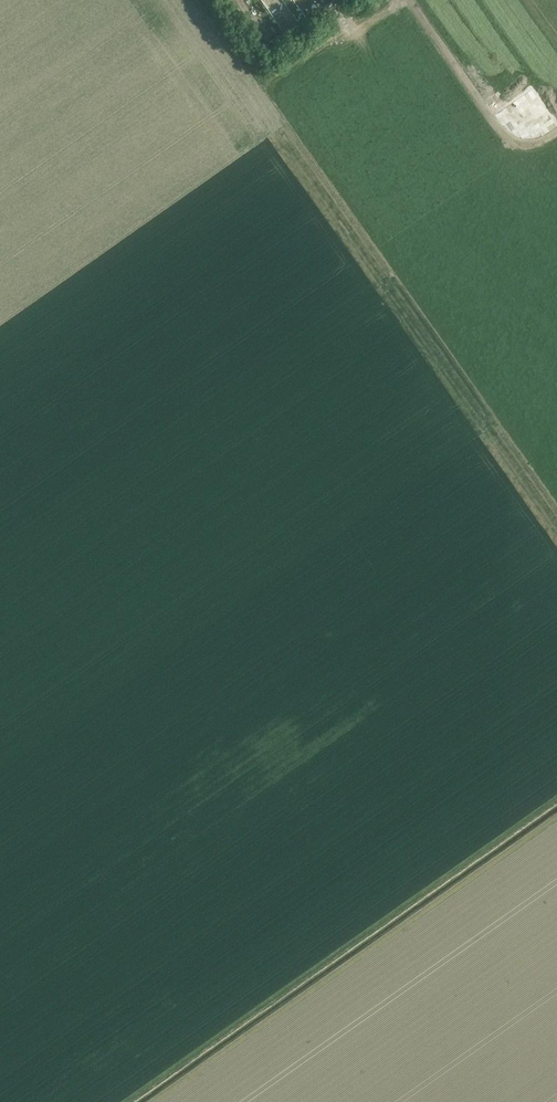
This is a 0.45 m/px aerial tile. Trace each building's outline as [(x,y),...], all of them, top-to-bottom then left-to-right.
[(280,27),(285,25),(276,0),(261,0),(270,25),(278,22),(280,27)] [(300,16),(310,11),(305,0),(292,0),(300,16)]
